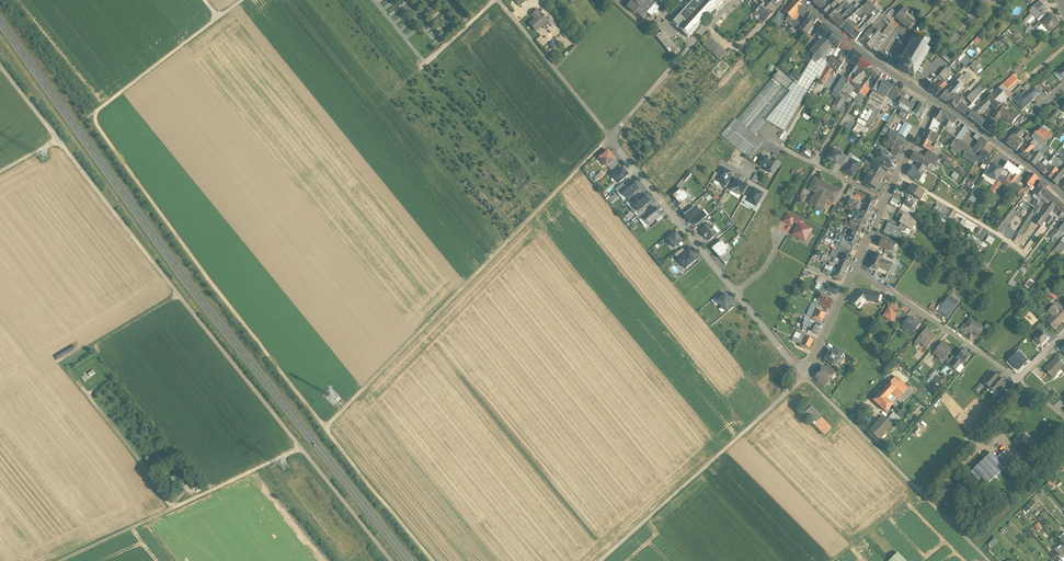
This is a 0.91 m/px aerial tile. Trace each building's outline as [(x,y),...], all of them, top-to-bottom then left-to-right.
[(627,7),(635,14),(636,13),(639,16),(641,14),(644,17),(647,13),(651,17),(655,13),(654,12),(655,10),(657,11),(660,7),(656,3),(659,0),(650,0),(642,9),(642,10),(632,1),(627,7)] [(630,0),(632,1),(642,10),(642,9),(650,0),(630,0)] [(673,22),(678,26),(683,21),(685,23),(706,0),(694,0),(673,22)] [(685,23),(683,21),(678,26),(688,36),(721,0),(706,0),(685,23)] [(795,0),(784,13),(791,19),(794,16),(798,12),(802,7),(795,0)] [(824,1),(823,0),(816,0),(813,3),(821,10),(827,4),(824,1)] [(821,10),(826,14),(832,8),(833,10),(835,7),(836,7),(839,5),(838,5),(839,4),(841,1),(842,0),(831,0),(830,1),(827,4),(821,10)] [(716,25),(725,34),(747,10),(738,1),(716,25)] [(1040,1),(1035,6),(1034,6),(1030,10),(1031,12),(1034,14),(1038,19),(1043,15),(1042,14),(1048,9),(1040,1)] [(765,5),(754,16),(762,24),(773,14),(769,10),(773,7),(772,6),(767,2),(765,5)] [(872,6),(869,3),(864,8),(864,7),(863,7),(865,10),(867,12),(872,6)] [(874,8),(872,6),(867,12),(870,15),(875,19),(880,13),(874,8)] [(811,15),(802,7),(798,12),(807,20),(807,21),(814,25),(818,20),(811,15)] [(832,8),(826,14),(833,20),(836,16),(838,14),(837,14),(839,11),(836,7),(835,7),(833,10),(832,8)] [(863,7),(862,7),(855,13),(858,16),(865,10),(863,7)] [(914,24),(905,15),(909,10),(905,7),(898,15),(895,18),(909,30),(914,24)] [(895,18),(898,15),(889,8),(883,14),(886,18),(883,20),(885,21),(887,19),(892,23),(895,18)] [(541,14),(538,10),(532,16),(535,19),(529,24),(534,29),(534,28),(536,32),(548,22),(547,21),(541,14)] [(842,21),(836,16),(833,20),(841,27),(842,27),(849,18),(854,14),(851,11),(842,21)] [(1034,14),(1031,12),(1024,19),(1026,22),(1034,14)] [(882,19),(883,20),(886,18),(883,14),(875,21),(877,24),(882,19)] [(1052,14),(1041,23),(1041,24),(1048,31),(1058,21),(1052,14)] [(861,26),(860,28),(864,31),(872,22),(875,19),(870,15),(868,18),(861,26)] [(849,18),(842,27),(850,34),(858,26),(852,21),(849,18)] [(814,25),(807,21),(803,26),(809,31),(814,25)] [(834,34),(823,24),(816,33),(820,37),(821,36),(824,38),(823,40),(826,42),(827,42),(834,34)] [(858,26),(850,34),(856,40),(864,31),(860,28),(861,26),(860,25),(859,27),(858,26)] [(809,31),(803,26),(800,31),(805,34),(806,33),(806,34),(809,31)] [(864,43),(870,48),(881,35),(872,27),(861,39),(864,42),(864,43)] [(676,47),(663,32),(657,37),(669,52),(676,47)] [(806,34),(806,33),(805,34),(802,38),(808,43),(812,39),(806,34)] [(920,37),(913,33),(909,40),(912,42),(913,41),(916,43),(920,37)] [(842,41),(834,34),(827,42),(830,45),(831,47),(832,47),(836,51),(838,48),(842,41)] [(916,43),(913,41),(912,42),(911,43),(903,57),(901,61),(900,61),(900,62),(898,66),(897,67),(898,67),(901,69),(902,70),(903,71),(907,73),(908,74),(908,73),(909,74),(912,76),(913,77),(914,76),(916,72),(917,71),(917,70),(919,67),(928,52),(929,51),(925,49),(929,42),(928,38),(924,36),(920,37),(916,43)] [(726,52),(709,37),(703,44),(720,59),(726,52)] [(823,40),(822,41),(821,40),(810,52),(815,55),(817,52),(822,48),(826,42),(823,40)] [(549,45),(553,49),(557,46),(552,41),(549,45)] [(852,50),(842,41),(838,48),(844,50),(840,55),(842,57),(845,60),(852,50)] [(830,45),(827,42),(826,42),(822,48),(817,52),(822,56),(821,58),(822,59),(827,54),(825,52),(830,45)] [(827,54),(822,59),(828,63),(833,56),(836,51),(832,47),(827,54)] [(852,50),(845,60),(852,64),(857,67),(862,58),(852,50)] [(822,56),(817,52),(815,55),(812,58),(813,58),(817,62),(821,58),(822,56)] [(843,64),(839,61),(833,56),(828,63),(826,65),(832,70),(836,74),(838,71),(842,64),(843,64)] [(817,62),(813,58),(798,83),(797,82),(795,80),(793,83),(794,84),(788,90),(790,92),(766,120),(784,131),(807,92),(799,87),(812,68),(817,62)] [(821,58),(817,62),(812,68),(799,87),(807,92),(812,83),(816,78),(818,80),(821,74),(825,69),(826,65),(828,63),(822,59),(821,58)] [(872,66),(862,58),(857,67),(863,72),(869,68),(872,66)] [(980,67),(974,61),(970,66),(975,72),(980,67)] [(832,70),(826,65),(825,69),(821,74),(826,78),(832,70)] [(869,68),(863,72),(864,73),(865,75),(870,79),(871,77),(874,79),(875,79),(877,76),(869,68)] [(945,68),(939,75),(942,78),(948,71),(945,68)] [(774,77),(788,90),(794,84),(793,83),(779,71),(774,77)] [(964,75),(962,74),(959,78),(964,82),(965,82),(971,76),(967,72),(964,75)] [(1012,75),(1003,84),(1009,90),(1018,81),(1012,75)] [(883,81),(877,76),(875,79),(874,79),(872,83),(869,88),(870,88),(873,91),(876,93),(883,81)] [(788,90),(774,77),(738,119),(755,133),(766,120),(790,92),(788,90)] [(848,80),(843,77),(833,92),(839,95),(842,91),(844,88),(848,82),(847,81),(848,80)] [(964,82),(959,78),(956,81),(962,87),(963,86),(962,85),(964,82)] [(927,89),(936,96),(946,85),(941,80),(937,85),(933,82),(927,89)] [(858,84),(854,81),(851,85),(848,82),(844,88),(850,94),(852,91),(854,92),(859,86),(858,84)] [(893,87),(883,81),(876,93),(882,96),(880,101),(884,103),(885,99),(887,96),(893,87)] [(956,81),(940,99),(947,104),(954,96),(956,93),(962,87),(956,81)] [(978,83),(971,91),(973,92),(978,96),(982,92),(983,92),(985,90),(978,83)] [(1002,84),(998,88),(1002,92),(1006,89),(1002,84)] [(1032,90),(1027,84),(1023,87),(1028,92),(1032,90)] [(869,88),(864,85),(863,88),(859,94),(864,97),(870,88),(869,88)] [(859,86),(854,92),(858,95),(859,94),(863,88),(859,86)] [(904,94),(893,87),(887,96),(899,102),(900,103),(905,94),(904,94)] [(1032,90),(1028,92),(1033,98),(1038,93),(1034,88),(1032,90)] [(870,98),(865,107),(876,112),(878,107),(877,107),(880,101),(874,97),(876,93),(873,91),(869,97),(870,98)] [(1033,98),(1028,92),(1028,93),(1026,91),(1020,97),(1018,95),(1013,100),(1022,109),(1033,98)] [(973,92),(966,99),(971,104),(973,102),(974,101),(978,96),(973,92)] [(994,92),(986,100),(990,104),(992,107),(995,110),(1003,101),(998,96),(994,92)] [(882,96),(876,93),(874,97),(880,101),(882,96)] [(838,96),(830,109),(836,112),(844,100),(844,101),(846,97),(841,94),(839,97),(838,96)] [(916,102),(905,94),(900,103),(897,108),(902,111),(909,115),(910,112),(916,102)] [(954,96),(947,104),(954,108),(961,102),(963,99),(959,96),(957,98),(954,96)] [(986,100),(977,107),(982,111),(990,104),(986,100)] [(884,103),(880,101),(877,107),(878,107),(876,112),(874,116),(871,122),(869,122),(867,127),(870,129),(876,118),(880,109),(884,103)] [(922,106),(916,102),(910,112),(913,114),(917,116),(918,113),(922,115),(926,109),(922,107),(922,106)] [(961,102),(954,108),(964,115),(970,110),(967,108),(962,103),(961,102)] [(1002,103),(999,106),(996,111),(1001,115),(1012,123),(1016,118),(1011,114),(1005,110),(1006,106),(1002,103)] [(977,107),(972,112),(977,116),(982,111),(977,107)] [(949,115),(940,108),(934,118),(932,122),(939,125),(941,121),(946,123),(947,120),(946,120),(949,115)] [(883,111),(880,109),(876,118),(880,120),(884,111),(883,111)] [(909,115),(902,111),(899,115),(906,119),(909,115)] [(996,111),(996,112),(989,120),(994,124),(1001,115),(996,111)] [(972,112),(967,117),(977,125),(981,119),(978,117),(977,116),(972,112)] [(957,119),(949,115),(946,120),(947,120),(951,123),(954,124),(957,119)] [(764,142),(736,118),(721,135),(750,158),(764,142)] [(946,123),(943,130),(944,131),(947,132),(949,127),(951,123),(947,120),(946,123)] [(985,122),(980,127),(985,130),(990,124),(986,120),(985,122)] [(906,137),(912,126),(904,122),(898,133),(906,137)] [(939,125),(932,122),(928,131),(936,134),(939,125)] [(958,135),(956,139),(960,142),(969,129),(965,126),(958,135)] [(956,132),(949,127),(947,132),(948,133),(953,136),(955,133),(956,132)] [(1021,128),(1012,136),(1017,139),(1025,133),(1021,128)] [(1052,137),(1042,129),(1038,134),(1036,133),(1031,138),(1034,140),(1036,142),(1044,147),(1045,145),(1052,137)] [(1059,139),(1063,133),(1061,130),(1056,137),(1059,139)] [(939,137),(928,131),(924,140),(929,142),(930,140),(935,143),(936,144),(939,137)] [(979,142),(974,150),(964,143),(963,144),(968,148),(966,151),(978,158),(983,151),(988,143),(976,134),(974,137),(979,142)] [(1017,139),(1012,136),(1006,144),(1017,152),(1023,144),(1017,139)] [(895,139),(891,137),(890,138),(885,146),(892,150),(898,153),(903,144),(895,139)] [(1052,137),(1045,145),(1049,148),(1053,143),(1055,139),(1052,137)] [(956,139),(955,138),(950,146),(962,157),(966,151),(968,148),(963,144),(960,142),(956,139)] [(929,142),(924,140),(921,147),(928,152),(929,152),(932,148),(927,145),(928,143),(929,142)] [(1031,144),(1020,155),(1030,163),(1033,158),(1028,154),(1034,147),(1031,144)] [(1045,145),(1039,154),(1042,156),(1049,148),(1045,145)] [(840,155),(832,150),(826,159),(835,165),(836,163),(841,155),(840,155)] [(615,159),(608,151),(600,158),(606,166),(607,165),(615,159)] [(885,153),(882,151),(882,152),(881,152),(880,154),(878,155),(878,157),(877,160),(889,167),(892,163),(892,164),(895,159),(885,153)] [(978,158),(966,151),(962,157),(974,164),(976,161),(978,158)] [(978,158),(976,161),(979,163),(980,162),(985,154),(986,153),(983,151),(978,158)] [(925,157),(914,152),(910,159),(926,168),(929,162),(935,165),(937,161),(927,154),(925,157)] [(929,152),(928,152),(927,154),(937,161),(939,158),(934,155),(929,152)] [(1033,158),(1030,163),(1035,167),(1038,163),(1043,157),(1042,156),(1039,154),(1037,153),(1033,158)] [(1049,162),(1053,166),(1062,156),(1057,153),(1049,162)] [(841,155),(836,163),(842,166),(844,163),(847,158),(841,154),(840,155),(841,155)] [(993,159),(985,154),(980,162),(983,164),(988,167),(993,159)] [(771,160),(765,157),(760,165),(766,169),(771,160)] [(620,165),(615,159),(607,165),(613,172),(618,167),(620,165)] [(766,169),(766,170),(773,174),(777,168),(778,168),(780,165),(779,163),(777,162),(776,163),(773,161),(774,160),(772,159),(771,160),(766,169)] [(843,172),(852,177),(857,167),(859,164),(850,159),(847,165),(843,172)] [(1058,165),(1057,164),(1054,168),(1058,171),(1063,164),(1063,160),(1063,159),(1061,161),(1058,165)] [(1008,162),(1003,169),(1007,172),(1010,173),(1019,177),(1019,176),(1022,172),(1018,169),(1008,162)] [(1045,162),(1042,166),(1038,163),(1035,167),(1044,174),(1047,171),(1045,169),(1048,167),(1047,166),(1048,164),(1045,162)] [(926,168),(918,163),(915,168),(923,173),(926,168)] [(990,164),(982,177),(985,179),(986,176),(993,165),(990,164)] [(1002,170),(993,164),(993,165),(986,176),(995,181),(1002,170)] [(885,173),(873,166),(870,171),(871,172),(869,177),(867,176),(864,182),(876,189),(880,182),(881,183),(882,180),(885,173)] [(915,168),(913,166),(908,175),(918,181),(921,177),(923,173),(915,168)] [(620,169),(618,167),(613,172),(611,173),(613,176),(620,169)] [(620,169),(613,176),(619,183),(628,175),(622,168),(620,169)] [(718,174),(715,180),(725,186),(728,181),(732,174),(722,168),(718,174)] [(1054,168),(1050,173),(1047,171),(1044,174),(1051,181),(1057,174),(1058,171),(1054,168)] [(683,180),(685,182),(691,174),(689,172),(683,180)] [(1019,177),(1010,173),(1006,178),(1007,178),(1006,179),(1003,177),(1003,178),(999,175),(997,180),(1001,183),(1010,189),(1014,183),(1015,183),(1019,177)] [(1032,174),(1024,184),(1030,188),(1038,179),(1032,174)] [(1057,174),(1051,181),(1052,181),(1057,185),(1062,179),(1061,178),(1057,174)] [(840,191),(815,178),(810,187),(816,190),(829,197),(835,200),(840,191)] [(972,189),(975,183),(968,180),(965,186),(972,189)] [(625,187),(619,191),(626,199),(633,194),(638,190),(639,189),(632,181),(625,187)] [(731,190),(731,191),(741,196),(746,186),(736,181),(735,184),(731,190)] [(731,190),(735,184),(731,182),(731,183),(727,189),(726,190),(730,192),(731,191),(731,190)] [(1042,182),(1038,188),(1040,189),(1036,195),(1041,198),(1049,187),(1042,182)] [(1015,183),(1014,183),(1010,189),(1023,198),(1027,193),(1017,185),(1015,183)] [(625,187),(623,184),(616,190),(618,193),(619,191),(625,187)] [(925,193),(911,184),(906,192),(920,201),(925,193)] [(763,194),(753,188),(747,198),(745,200),(746,201),(756,207),(758,203),(763,194)] [(689,198),(682,189),(673,197),(680,205),(686,201),(689,198)] [(829,197),(816,190),(816,191),(812,200),(823,207),(828,197),(828,198),(829,197)] [(1054,197),(1047,191),(1042,197),(1046,201),(1050,203),(1054,197)] [(611,203),(618,197),(615,193),(608,199),(611,203)] [(704,197),(708,201),(712,198),(708,193),(704,197)] [(1031,196),(1027,193),(1023,198),(1022,199),(1026,202),(1022,207),(1032,213),(1039,202),(1034,198),(1031,196)] [(649,203),(643,195),(636,200),(631,204),(638,212),(644,207),(649,203)] [(877,201),(869,197),(869,198),(867,201),(866,204),(874,207),(877,201)] [(1046,201),(1042,197),(1037,206),(1041,209),(1046,201)] [(1054,197),(1050,203),(1055,208),(1056,208),(1060,202),(1054,197)] [(812,200),(811,200),(809,204),(822,211),(824,207),(823,207),(812,200)] [(690,206),(686,201),(680,205),(678,207),(683,212),(684,212),(690,206)] [(1060,202),(1056,208),(1058,210),(1062,213),(1063,210),(1063,206),(1060,202)] [(910,207),(905,203),(900,210),(907,214),(910,210),(909,209),(910,207)] [(1050,203),(1042,215),(1047,219),(1050,215),(1055,208),(1050,203)] [(874,207),(866,204),(865,207),(864,209),(871,213),(874,207)] [(950,212),(937,204),(933,210),(946,218),(950,212)] [(690,206),(684,212),(687,215),(694,209),(691,205),(690,206)] [(1037,206),(1024,226),(1027,228),(1028,225),(1027,225),(1036,211),(1038,212),(1041,209),(1037,206)] [(646,209),(644,207),(637,213),(639,215),(644,211),(646,209)] [(661,215),(654,208),(646,214),(642,218),(642,219),(648,226),(656,220),(661,215)] [(695,208),(685,216),(690,222),(691,220),(700,213),(695,208)] [(871,213),(864,209),(863,212),(861,215),(869,218),(871,213)] [(907,214),(900,210),(897,216),(901,219),(904,216),(908,218),(909,216),(907,214)] [(950,212),(946,218),(949,220),(954,212),(951,210),(950,212)] [(646,214),(644,211),(637,217),(640,221),(642,219),(642,218),(646,214)] [(630,212),(622,218),(626,222),(633,216),(630,212)] [(700,213),(691,220),(696,226),(697,225),(704,219),(706,217),(701,212),(700,213)] [(856,212),(855,212),(852,218),(851,219),(856,221),(856,220),(859,221),(861,215),(856,212)] [(796,218),(788,213),(783,221),(791,225),(793,222),(796,218)] [(869,218),(861,215),(859,221),(859,222),(864,223),(866,225),(869,218)] [(899,228),(888,223),(884,232),(899,239),(902,233),(904,234),(904,233),(907,228),(911,231),(912,231),(916,225),(916,223),(908,218),(904,216),(901,219),(899,223),(900,224),(901,225),(899,228)] [(707,221),(704,219),(697,225),(700,227),(707,221)] [(706,222),(699,228),(701,231),(708,225),(706,222)] [(798,225),(793,235),(805,241),(812,229),(802,224),(798,225)] [(713,231),(708,225),(701,231),(705,236),(709,241),(715,236),(716,235),(713,231)] [(854,232),(853,232),(850,237),(857,241),(860,235),(854,232)] [(674,236),(671,233),(665,238),(667,241),(668,240),(674,236)] [(682,242),(676,234),(674,236),(668,240),(674,248),(682,242)] [(988,244),(973,235),(970,241),(984,250),(988,244)] [(850,237),(848,243),(849,244),(853,246),(855,246),(857,241),(850,237)] [(892,242),(882,238),(879,246),(885,249),(889,251),(892,242)] [(839,246),(851,251),(853,246),(849,244),(848,246),(844,244),(845,240),(842,239),(839,246)] [(719,243),(717,241),(710,246),(712,249),(719,243)] [(712,249),(716,254),(725,246),(721,242),(719,243),(712,249)] [(898,245),(892,242),(889,251),(891,252),(891,251),(893,248),(896,250),(898,245)] [(730,252),(725,246),(716,254),(721,259),(728,254),(730,252)] [(851,251),(839,246),(837,251),(840,252),(841,254),(844,255),(844,254),(849,257),(851,251)] [(675,255),(679,260),(686,254),(682,249),(675,255)] [(697,260),(690,252),(686,254),(679,260),(686,269),(697,260)] [(728,254),(721,259),(726,265),(730,257),(728,254)] [(844,254),(844,255),(841,254),(840,257),(842,258),(841,261),(849,264),(851,258),(849,257),(844,254)] [(879,255),(876,254),(873,261),(882,265),(884,261),(881,260),(883,257),(881,256),(881,255),(879,255)] [(849,264),(841,261),(839,263),(838,266),(846,270),(849,264)] [(882,265),(873,261),(869,268),(873,270),(875,271),(876,271),(878,268),(880,269),(882,265)] [(897,267),(892,265),(890,269),(889,273),(888,272),(888,273),(894,275),(897,267)] [(821,271),(809,266),(807,269),(820,275),(821,271)] [(846,270),(838,266),(837,268),(836,271),(844,275),(846,270)] [(844,275),(836,271),(834,275),(833,278),(841,281),(844,275)] [(712,278),(709,275),(702,281),(704,284),(712,278)] [(712,278),(704,284),(701,287),(710,297),(721,288),(713,277),(712,278)] [(831,285),(830,284),(826,291),(834,295),(838,288),(835,287),(836,285),(832,284),(831,285)] [(859,291),(850,301),(858,309),(862,305),(861,303),(865,300),(869,301),(871,292),(870,293),(859,291)] [(879,294),(871,292),(869,301),(877,302),(879,294)] [(714,298),(717,302),(724,296),(721,293),(714,298)] [(733,304),(725,295),(724,296),(717,302),(724,311),(727,309),(732,305),(733,304)] [(831,301),(824,297),(820,305),(828,309),(831,301)] [(939,311),(948,317),(958,303),(949,297),(944,304),(939,311)] [(1062,307),(1054,300),(1051,303),(1054,305),(1055,305),(1059,310),(1062,307)] [(944,304),(941,302),(936,310),(938,312),(939,311),(944,304)] [(817,307),(812,305),(807,315),(813,318),(817,310),(816,310),(817,307)] [(1055,305),(1054,305),(1050,311),(1054,315),(1047,322),(1055,329),(1063,319),(1063,314),(1059,310),(1055,305)] [(897,314),(888,308),(883,316),(892,323),(897,314)] [(826,314),(817,309),(817,310),(813,318),(822,322),(826,314)] [(908,314),(902,310),(898,316),(900,317),(904,320),(906,318),(908,314)] [(908,320),(903,327),(903,330),(906,332),(908,332),(909,331),(911,332),(914,328),(915,329),(919,324),(915,321),(915,322),(910,319),(910,318),(910,317),(908,320)] [(901,324),(900,325),(903,327),(908,320),(906,318),(904,320),(901,324)] [(808,331),(811,324),(810,323),(804,320),(803,320),(801,325),(804,326),(803,329),(808,331)] [(982,329),(970,320),(965,326),(964,327),(968,330),(966,331),(967,332),(970,334),(972,332),(978,336),(983,329),(982,329)] [(819,327),(811,324),(808,331),(816,335),(819,327)] [(983,328),(982,329),(983,329),(978,336),(981,338),(988,331),(985,328),(983,328)] [(926,329),(915,342),(918,345),(920,343),(926,348),(936,337),(926,329)] [(1043,331),(1035,339),(1042,346),(1050,338),(1043,331)] [(801,335),(799,340),(793,338),(792,341),(800,345),(800,346),(805,349),(805,347),(809,349),(813,340),(806,337),(801,335)] [(942,342),(934,353),(943,361),(949,353),(952,350),(942,342)] [(844,353),(836,348),(833,352),(840,357),(841,358),(844,353)] [(833,352),(831,350),(824,360),(834,366),(836,363),(835,362),(837,359),(838,359),(840,357),(833,352)] [(963,350),(957,357),(957,358),(955,359),(959,362),(960,360),(960,361),(964,363),(970,356),(963,350)] [(1024,359),(1026,356),(1019,350),(1017,352),(1018,353),(1024,359)] [(1018,353),(1014,358),(1022,366),(1026,361),(1024,359),(1018,353)] [(952,356),(946,363),(950,367),(956,360),(955,359),(952,356)] [(956,360),(950,367),(955,371),(960,364),(959,363),(960,361),(960,360),(959,362),(955,359),(957,358),(957,357),(955,359),(956,360)] [(1045,369),(1048,372),(1048,373),(1052,377),(1055,373),(1056,374),(1061,369),(1063,372),(1063,364),(1061,361),(1057,357),(1057,358),(1045,369)] [(1018,370),(1022,366),(1014,358),(1010,362),(1016,368),(1018,370)] [(1013,370),(1016,368),(1010,362),(1008,361),(1006,363),(1013,370)] [(935,368),(931,366),(926,373),(937,381),(940,376),(933,371),(935,368)] [(826,369),(823,367),(815,378),(819,381),(825,385),(833,374),(826,369)] [(990,371),(983,379),(986,381),(992,373),(990,371)] [(986,381),(984,383),(989,388),(998,378),(993,373),(992,373),(986,381)] [(902,394),(908,388),(895,377),(890,383),(899,391),(902,394)] [(1003,383),(998,378),(989,388),(995,392),(997,390),(1003,383)] [(899,391),(890,383),(885,388),(891,393),(894,396),(899,391)] [(1003,383),(997,390),(999,393),(1006,385),(1003,383)] [(902,394),(897,399),(901,403),(913,391),(909,387),(908,388),(902,394)] [(885,388),(873,400),(879,406),(886,399),(891,393),(885,388)] [(902,394),(899,391),(894,396),(897,399),(902,394)] [(892,405),(886,399),(879,406),(885,412),(892,405)] [(822,418),(811,407),(810,407),(804,414),(815,425),(821,419),(822,418)] [(895,422),(889,416),(886,419),(892,425),(895,422)] [(886,419),(883,417),(875,425),(870,430),(873,434),(878,439),(892,425),(886,419)] [(831,428),(821,419),(815,425),(824,434),(831,428)] [(1024,435),(1023,434),(1014,442),(1026,454),(1035,446),(1033,445),(1036,443),(1026,433),(1024,435)] [(996,458),(991,453),(971,472),(978,480),(980,477),(987,484),(1005,468),(1003,466),(1012,458),(1005,450),(996,458)] [(1029,459),(1022,465),(1028,472),(1035,466),(1029,459)] [(963,486),(955,478),(953,479),(952,477),(946,483),(948,484),(946,486),(954,494),(963,486)] [(953,509),(939,495),(936,497),(950,511),(953,509)] [(1027,511),(1035,503),(1032,500),(1024,508),(1027,511)] [(988,544),(992,547),(999,540),(995,536),(988,544)] [(1063,560),(1061,558),(1059,555),(1057,553),(1055,550),(1050,555),(1056,560),(1063,560)] [(898,553),(889,560),(906,560),(898,553)]
